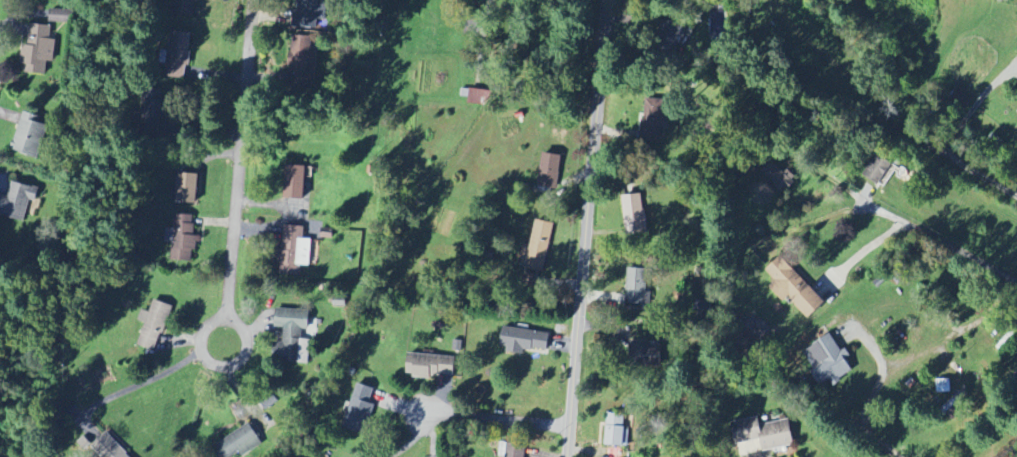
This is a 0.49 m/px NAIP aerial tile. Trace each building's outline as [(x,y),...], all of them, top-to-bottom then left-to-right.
[(295,28),(317,29),(317,20),(326,21),(327,0),(296,0),(295,28)] [(73,24),(73,8),(50,8),(50,23),(73,24)] [(51,27),(25,24),(20,74),(46,77),(47,62),(54,63),(56,40),(50,40),(51,27)] [(192,34),(171,31),(164,77),(186,80),(192,34)] [(316,45),(311,45),(311,36),(290,35),(289,88),(316,88),(316,45)] [(468,103),(489,106),(491,92),(470,89),(468,103)] [(643,143),(661,144),(662,129),(669,129),(670,113),(664,113),(664,105),(645,104),(643,143)] [(47,126),(39,124),(40,117),(21,113),(12,152),(39,158),(47,126)] [(562,157),(543,154),(539,184),(558,187),(562,157)] [(881,189),(897,168),(879,154),(864,175),(881,189)] [(285,199),(305,199),(306,166),(286,165),(285,199)] [(176,211),(198,212),(199,175),(178,174),(176,211)] [(30,201),(36,203),(39,189),(11,183),(8,197),(0,195),(0,216),(25,222),(30,201)] [(623,195),(626,235),(646,234),(644,194),(623,195)] [(554,223),(536,220),(529,251),(521,250),(517,266),(543,272),(554,223)] [(311,239),(303,239),(304,227),(281,226),(279,267),(310,268),(311,239)] [(194,238),(176,236),(173,260),(191,262),(194,238)] [(766,271),(777,282),(770,289),(783,303),(789,298),(810,320),(826,305),(781,256),(766,271)] [(648,269),(627,268),(627,304),(651,305),(651,293),(648,293),(648,269)] [(173,306),(154,299),(150,311),(143,308),(138,322),(144,324),(136,345),(156,352),(173,306)] [(297,363),(302,329),(308,330),(310,312),(277,308),(275,327),(283,328),(281,346),(274,345),(272,360),(297,363)] [(547,352),(550,335),(504,326),(500,348),(523,353),(524,348),(547,352)] [(854,372),(846,361),(848,359),(832,334),(800,355),(821,386),(830,381),(834,386),(854,372)] [(653,342),(632,342),(632,363),(654,363),(653,342)] [(455,358),(409,354),(407,375),(453,378),(455,358)] [(936,380),(937,394),(950,393),(950,380),(936,380)] [(375,389),(358,383),(342,427),(365,435),(375,406),(370,403),(375,389)] [(606,445),(627,446),(627,444),(624,444),(625,415),(607,414),(606,445)] [(794,446),(788,414),(750,422),(751,429),(735,432),(740,455),(761,451),(761,453),(794,446)] [(248,424),(216,447),(224,456),(233,456),(238,454),(240,456),(244,456),(263,444),(248,424)] [(107,433),(91,448),(100,456),(130,456),(107,433)] [(527,446),(507,444),(506,456),(526,456),(527,446)]
